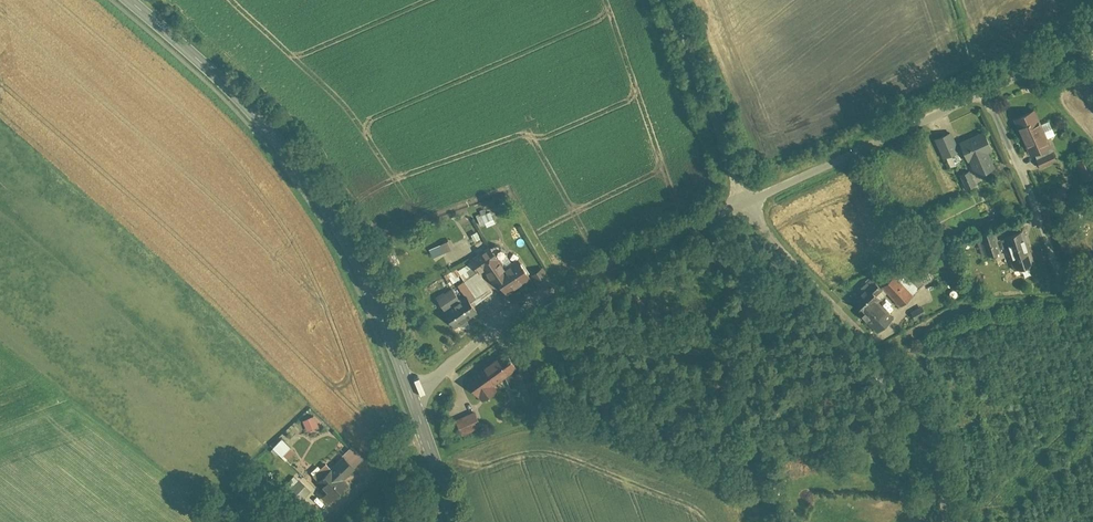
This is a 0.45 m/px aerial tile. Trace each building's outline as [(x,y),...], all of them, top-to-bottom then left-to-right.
[(1034,108),(1012,119),(1030,155),(1034,153),(1041,168),(1058,160),(1047,137),(1054,134),(1048,121),(1042,124),(1034,108)] [(983,130),(959,141),(975,175),(996,165),(989,150),(992,149),(983,130)] [(934,139),(943,158),(960,150),(951,131),(934,139)] [(1074,161),(1084,181),(1092,176),(1092,171),(1085,155),(1074,161)] [(964,185),(972,183),(968,168),(960,170),(964,185)] [(477,224),(483,222),(484,225),(493,223),(489,211),(475,215),(477,224)] [(1023,229),(1003,236),(1015,270),(1035,263),(1023,229)] [(995,230),(979,235),(986,255),(1002,250),(995,230)] [(426,248),(431,257),(452,247),(448,238),(426,248)] [(508,293),(530,278),(519,262),(506,270),(489,245),(467,259),(478,275),(484,270),(493,283),(499,279),(508,293)] [(884,291),(899,306),(912,293),(894,275),(881,288),(884,291)] [(862,316),(878,333),(895,317),(877,298),(884,291),(881,288),(871,277),(857,290),(860,293),(854,299),(866,312),(862,316)] [(436,297),(457,327),(478,313),(466,296),(461,299),(452,286),(436,297)] [(922,306),(910,312),(915,321),(927,315),(922,306)] [(504,351),(465,378),(481,402),(497,391),(494,386),(518,370),(504,351)] [(455,420),(462,435),(480,427),(474,412),(455,420)] [(304,422),(309,433),(321,428),(317,417),(304,422)] [(284,458),(293,449),(284,441),(275,449),(284,458)] [(319,492),(328,502),(348,482),(343,478),(363,458),(351,446),(317,481),(324,487),(319,492)] [(298,479),(293,474),(280,486),(286,492),(298,479)] [(301,480),(289,492),(296,500),(309,488),(301,480)]
